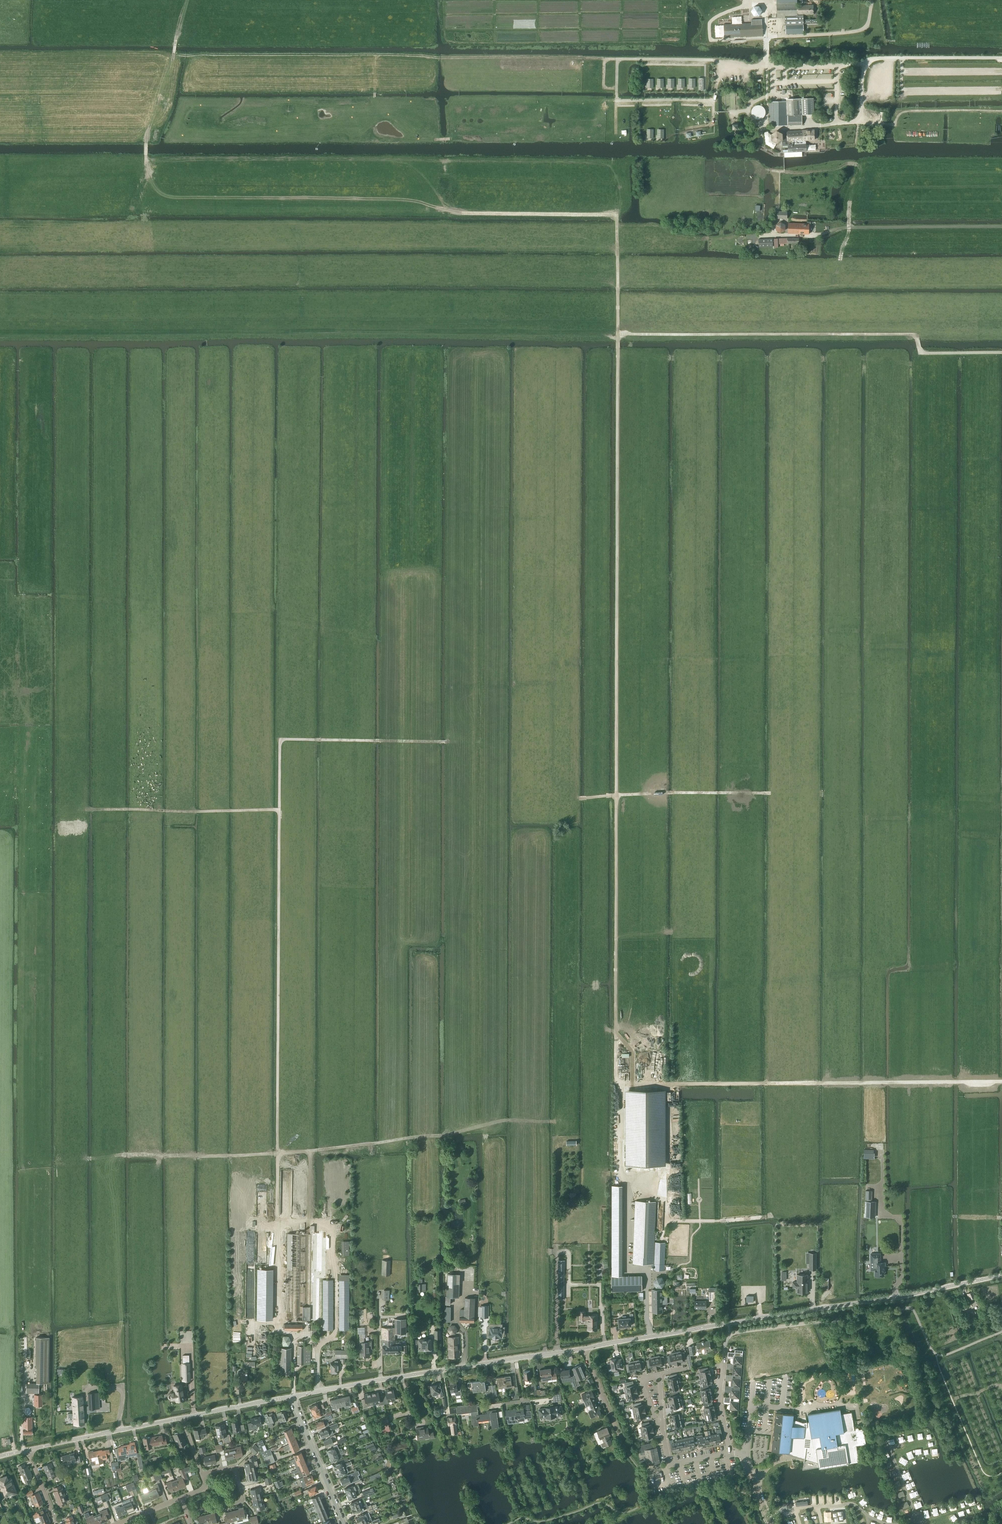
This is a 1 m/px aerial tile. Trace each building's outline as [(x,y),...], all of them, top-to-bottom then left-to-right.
[(797,5),(797,0),(777,0),(778,18),(785,17),(786,34),(803,33),(802,15),(813,14),(813,5),(797,5)] [(748,16),(753,18),(758,16),(758,10),(753,7),(749,10),(748,16)] [(724,36),(724,37),(762,36),(762,23),(738,24),(729,24),(724,24),(724,36)] [(802,125),(802,115),(814,115),(813,98),(787,99),(788,102),(769,102),(769,125),(802,125)] [(765,113),(765,111),(765,110),(765,109),(764,108),(763,107),(762,106),(761,105),(760,105),(758,105),(757,105),(756,106),(755,106),(754,107),(753,108),(753,110),(753,111),(753,112),(753,113),(754,115),(754,116),(755,116),(757,117),(758,117),(759,117),(760,117),(762,117),(763,116),(764,115),(764,114),(765,113)] [(776,131),(771,134),(772,140),(777,143),(782,139),(783,152),(784,152),(784,157),(802,156),(802,155),(802,152),(806,151),(806,147),(806,144),(805,144),(805,140),(804,140),(803,130),(787,131),(787,137),(784,138),(782,138),(782,134),(776,131)] [(814,130),(803,130),(804,140),(805,140),(814,140),(814,130)] [(786,225),(781,221),(776,224),(776,229),(780,232),(785,230),(786,225)] [(808,234),(809,224),(788,223),(788,233),(808,234)] [(759,248),(773,247),(772,238),(758,239),(759,248)] [(778,248),(778,244),(787,243),(799,243),(798,238),(787,238),(774,238),(774,248),(778,248)] [(661,1090),(630,1090),(630,1145),(625,1145),(626,1166),(661,1166),(661,1090)] [(875,1202),(870,1202),(871,1199),(872,1199),(872,1191),(866,1191),(865,1202),(865,1217),(875,1217),(875,1202)] [(633,1263),(653,1264),(655,1202),(635,1201),(634,1224),(633,1262),(633,1263)] [(287,1263),(286,1320),(319,1320),(319,1278),(321,1278),(322,1262),(322,1234),(313,1234),(287,1234),(287,1263)] [(664,1271),(665,1243),(655,1242),(654,1270),(664,1271)] [(880,1263),(879,1261),(879,1254),(871,1254),(871,1270),(875,1270),(875,1276),(878,1276),(879,1277),(880,1277),(881,1276),(884,1276),(884,1267),(885,1267),(885,1266),(885,1263),(880,1263)] [(389,1275),(390,1260),(382,1260),(381,1275),(389,1275)] [(450,1304),(450,1297),(459,1297),(460,1283),(456,1283),(457,1274),(448,1274),(447,1297),(446,1297),(445,1304),(450,1304)] [(612,1276),(611,1276),(612,1291),(642,1290),(641,1275),(622,1276),(619,1276),(613,1276),(612,1276)] [(797,1288),(797,1293),(808,1293),(807,1275),(797,1275),(797,1282),(793,1282),(793,1288),(797,1288)] [(662,1287),(665,1282),(662,1277),(656,1277),(654,1282),(656,1287),(662,1287)] [(323,1330),(333,1330),(333,1280),(323,1280),(323,1330)] [(339,1330),(349,1330),(349,1280),(339,1280),(339,1330)] [(662,1289),(652,1289),(652,1312),(662,1312),(662,1304),(666,1304),(667,1304),(667,1296),(662,1296),(662,1289)] [(975,1298),(975,1297),(973,1291),(967,1294),(970,1300),(971,1299),(972,1302),(976,1300),(975,1298)] [(474,1322),(475,1298),(465,1297),(464,1312),(460,1311),(460,1322),(474,1322)] [(980,1311),(971,1315),(973,1318),(981,1314),(980,1311),(983,1310),(979,1300),(976,1302),(980,1311)] [(706,1309),(706,1301),(695,1301),(695,1309),(706,1309)] [(257,1309),(257,1319),(270,1320),(270,1310),(257,1309)] [(597,1315),(585,1315),(585,1311),(579,1311),(579,1320),(585,1320),(588,1320),(588,1330),(597,1330),(597,1315)] [(623,1326),(627,1326),(631,1326),(631,1323),(634,1322),(633,1313),(630,1314),(630,1318),(626,1318),(626,1316),(622,1316),(622,1318),(618,1319),(619,1327),(623,1326)] [(406,1334),(406,1319),(394,1319),(394,1327),(381,1327),(382,1352),(389,1352),(389,1345),(390,1345),(390,1342),(395,1342),(395,1334),(406,1334)] [(504,1335),(504,1328),(502,1328),(502,1324),(490,1324),(490,1327),(487,1327),(487,1336),(490,1336),(490,1337),(493,1337),(493,1338),(498,1338),(498,1337),(502,1337),(502,1335),(504,1335)] [(455,1334),(458,1329),(455,1325),(450,1326),(448,1330),(451,1334),(455,1334)] [(362,1334),(363,1334),(359,1334),(360,1357),(369,1356),(369,1348),(371,1348),(371,1349),(371,1341),(371,1342),(363,1342),(363,1338),(362,1338),(362,1334)] [(449,1358),(460,1357),(458,1336),(448,1337),(449,1358)] [(776,1336),(769,1337),(770,1345),(769,1345),(771,1354),(776,1353),(776,1358),(782,1357),(780,1343),(777,1343),(776,1336)] [(804,1344),(801,1345),(802,1353),(806,1353),(806,1352),(812,1351),(811,1347),(813,1347),(813,1343),(811,1343),(810,1336),(803,1337),(804,1344)] [(49,1383),(49,1337),(36,1337),(35,1368),(36,1368),(36,1383),(49,1383)] [(787,1345),(785,1345),(786,1350),(788,1350),(789,1355),(794,1354),(794,1353),(796,1353),(794,1339),(793,1339),(793,1338),(789,1338),(790,1339),(787,1340),(787,1345)] [(431,1349),(431,1339),(419,1339),(419,1340),(416,1340),(416,1344),(419,1344),(419,1350),(431,1350),(431,1349)] [(754,1345),(751,1345),(753,1354),(755,1354),(756,1358),(763,1357),(761,1347),(762,1347),(762,1344),(761,1344),(760,1339),(753,1340),(754,1345)] [(694,1345),(689,1346),(690,1354),(690,1355),(692,1355),(692,1356),(694,1355),(694,1354),(695,1354),(695,1353),(695,1350),(698,1350),(698,1352),(702,1351),(703,1352),(703,1353),(706,1352),(706,1351),(706,1350),(711,1349),(709,1340),(704,1341),(702,1341),(702,1342),(697,1343),(697,1346),(694,1346),(694,1345)] [(303,1346),(303,1342),(298,1342),(298,1346),(297,1346),(297,1363),(310,1363),(310,1346),(303,1346)] [(390,1345),(389,1345),(389,1352),(400,1352),(400,1342),(395,1342),(395,1343),(395,1342),(390,1342),(390,1345)] [(335,1358),(350,1358),(350,1345),(344,1345),(344,1350),(335,1350),(335,1358)] [(291,1373),(291,1348),(280,1348),(280,1359),(276,1359),(276,1364),(280,1364),(280,1373),(291,1373)] [(742,1364),(743,1350),(735,1350),(734,1352),(728,1352),(728,1355),(729,1355),(729,1358),(733,1358),(732,1363),(742,1364)] [(681,1352),(679,1351),(675,1352),(677,1364),(681,1363),(680,1363),(683,1362),(683,1361),(686,1360),(684,1352),(681,1353),(681,1352)] [(674,1365),(677,1364),(675,1352),(671,1353),(670,1354),(669,1354),(669,1355),(667,1356),(668,1364),(671,1363),(671,1364),(674,1364),(674,1365)] [(661,1356),(660,1356),(659,1355),(654,1356),(657,1368),(660,1368),(660,1367),(663,1366),(662,1365),(665,1365),(663,1356),(661,1356)] [(654,1369),(657,1368),(654,1356),(650,1357),(649,1359),(646,1360),(648,1368),(651,1367),(651,1369),(654,1368),(654,1369)] [(623,1368),(621,1359),(618,1359),(617,1358),(610,1360),(610,1362),(607,1363),(609,1369),(612,1368),(612,1370),(614,1370),(614,1371),(615,1371),(616,1372),(617,1371),(618,1371),(618,1370),(618,1369),(623,1368)] [(640,1361),(638,1360),(634,1361),(636,1373),(640,1372),(639,1371),(642,1371),(642,1369),(645,1368),(643,1361),(640,1361)] [(633,1373),(636,1373),(634,1361),(629,1362),(629,1363),(628,1363),(628,1364),(625,1364),(627,1372),(630,1372),(630,1373),(633,1372),(633,1373)] [(728,1369),(732,1369),(731,1375),(741,1376),(742,1364),(732,1363),(727,1363),(727,1367),(728,1367),(728,1369)] [(577,1386),(580,1385),(578,1380),(586,1376),(581,1365),(572,1368),(572,1369),(573,1369),(577,1378),(575,1379),(575,1383),(576,1384),(577,1386)] [(700,1377),(712,1375),(711,1372),(710,1373),(710,1370),(708,1370),(707,1367),(700,1369),(700,1372),(699,1374),(700,1377)] [(552,1379),(557,1379),(556,1371),(551,1371),(551,1368),(540,1370),(542,1382),(548,1381),(548,1379),(552,1379)] [(569,1369),(560,1370),(562,1378),(562,1381),(571,1380),(574,1387),(577,1386),(576,1384),(575,1383),(575,1379),(577,1378),(573,1369),(572,1369),(569,1369)] [(525,1379),(523,1379),(523,1385),(532,1383),(532,1390),(533,1390),(534,1396),(537,1395),(536,1391),(536,1390),(536,1389),(535,1382),(535,1377),(531,1378),(530,1370),(523,1371),(525,1379)] [(240,1380),(247,1380),(247,1371),(238,1372),(238,1378),(240,1377),(240,1380)] [(668,1384),(680,1382),(679,1378),(678,1377),(678,1376),(677,1377),(677,1374),(669,1375),(669,1378),(668,1379),(668,1381),(667,1381),(668,1384)] [(727,1380),(731,1381),(730,1386),(740,1387),(741,1376),(731,1375),(726,1374),(726,1378),(727,1378),(727,1380)] [(703,1387),(708,1385),(712,1385),(711,1382),(712,1382),(712,1379),(712,1375),(700,1377),(701,1383),(702,1383),(702,1384),(703,1387)] [(504,1376),(497,1377),(498,1388),(502,1387),(503,1391),(506,1391),(505,1387),(504,1376)] [(505,1387),(512,1386),(510,1376),(504,1376),(505,1387)] [(456,1396),(462,1395),(460,1386),(457,1387),(456,1381),(450,1382),(451,1393),(455,1393),(456,1396)] [(487,1399),(493,1398),(492,1387),(486,1388),(485,1381),(478,1382),(478,1381),(468,1382),(468,1387),(472,1387),(473,1391),(486,1390),(487,1399)] [(635,1385),(634,1385),(633,1382),(624,1384),(625,1387),(624,1389),(625,1393),(637,1391),(636,1388),(635,1388),(635,1385)] [(678,1392),(680,1391),(680,1389),(680,1388),(681,1387),(680,1382),(668,1384),(669,1388),(670,1388),(671,1393),(678,1392)] [(434,1384),(430,1385),(432,1394),(432,1396),(439,1395),(439,1393),(440,1393),(441,1397),(443,1396),(443,1392),(442,1392),(441,1388),(441,1383),(434,1384)] [(170,1398),(171,1399),(171,1398),(172,1399),(176,1398),(176,1401),(184,1400),(181,1384),(173,1386),(175,1392),(170,1392),(171,1393),(170,1393),(169,1394),(169,1395),(168,1395),(168,1396),(169,1397),(169,1398),(170,1398)] [(700,1396),(712,1393),(712,1391),(711,1391),(710,1388),(709,1388),(708,1385),(703,1387),(700,1387),(701,1390),(700,1390),(699,1392),(700,1396)] [(726,1392),(730,1392),(729,1397),(739,1398),(740,1387),(730,1386),(725,1386),(725,1389),(726,1389),(726,1392)] [(395,1399),(397,1399),(396,1393),(394,1394),(393,1389),(385,1391),(386,1395),(382,1396),(384,1404),(389,1403),(389,1401),(395,1400),(395,1399)] [(592,1391),(582,1395),(584,1401),(585,1403),(586,1405),(596,1401),(594,1397),(592,1391)] [(637,1394),(638,1394),(637,1391),(625,1393),(626,1398),(627,1399),(628,1399),(629,1402),(636,1400),(636,1397),(637,1397),(637,1394)] [(98,1392),(87,1393),(88,1402),(98,1402),(98,1392)] [(384,1404),(382,1396),(378,1396),(378,1392),(371,1393),(373,1404),(378,1403),(378,1405),(384,1404)] [(678,1395),(678,1392),(671,1393),(670,1393),(670,1397),(669,1397),(670,1400),(669,1400),(669,1403),(681,1400),(680,1396),(679,1395),(679,1394),(678,1395)] [(368,1405),(373,1404),(371,1393),(364,1395),(365,1399),(361,1400),(363,1408),(368,1407),(368,1405)] [(703,1404),(712,1402),(712,1400),(713,1400),(712,1397),(713,1397),(712,1393),(700,1396),(701,1401),(703,1402),(703,1404)] [(42,1405),(42,1395),(34,1395),(34,1406),(42,1405)] [(68,1413),(69,1418),(73,1417),(74,1425),(84,1424),(83,1396),(72,1397),(73,1413),(68,1413)] [(346,1407),(344,1397),(339,1398),(341,1406),(345,1405),(346,1408),(348,1408),(347,1406),(346,1407)] [(725,1403),(729,1403),(728,1409),(738,1410),(739,1398),(729,1397),(724,1397),(724,1401),(725,1401),(725,1403)] [(678,1410),(681,1409),(681,1407),(681,1406),(682,1405),(681,1400),(669,1403),(670,1406),(671,1406),(671,1409),(673,1408),(673,1411),(678,1410)] [(588,1411),(591,1418),(601,1413),(599,1407),(598,1407),(596,1401),(586,1405),(586,1406),(587,1406),(589,1411),(588,1411)] [(99,1409),(98,1402),(88,1402),(88,1410),(99,1409)] [(643,1405),(642,1405),(641,1402),(633,1404),(634,1407),(633,1407),(632,1408),(633,1413),(645,1410),(644,1407),(643,1405)] [(704,1413),(716,1411),(715,1408),(714,1408),(714,1406),(713,1406),(712,1402),(703,1404),(703,1405),(704,1405),(704,1407),(704,1408),(703,1409),(704,1413)] [(477,1404),(456,1407),(457,1413),(457,1414),(471,1412),(471,1416),(472,1426),(479,1425),(478,1421),(477,1421),(477,1419),(476,1418),(477,1418),(477,1415),(478,1415),(477,1406),(480,1405),(480,1403),(477,1404)] [(319,1409),(317,1404),(309,1407),(312,1412),(319,1409)] [(562,1414),(561,1406),(555,1407),(555,1406),(554,1407),(553,1407),(553,1406),(546,1407),(547,1408),(545,1408),(538,1409),(540,1417),(546,1416),(546,1418),(556,1416),(556,1415),(562,1414)] [(32,1417),(30,1417),(30,1414),(32,1410),(29,1407),(25,1407),(23,1411),(25,1414),(26,1414),(26,1417),(23,1417),(23,1429),(23,1434),(32,1434),(32,1429),(32,1417)] [(319,1409),(312,1412),(314,1418),(321,1415),(321,1416),(324,1415),(321,1408),(319,1409)] [(531,1410),(527,1411),(524,1411),(523,1408),(518,1409),(518,1410),(506,1411),(507,1420),(508,1420),(508,1423),(518,1422),(518,1418),(524,1417),(525,1418),(532,1417),(531,1410)] [(682,1418),(681,1414),(682,1414),(683,1412),(683,1409),(681,1410),(681,1409),(678,1410),(673,1411),(671,1412),(671,1415),(670,1415),(671,1418),(670,1418),(670,1421),(682,1418)] [(852,1412),(841,1414),(840,1409),(808,1414),(809,1422),(807,1422),(806,1422),(803,1423),(797,1420),(793,1420),(789,1451),(793,1452),(793,1455),(804,1458),(804,1463),(805,1459),(818,1463),(816,1452),(814,1452),(813,1447),(807,1448),(806,1441),(812,1440),(811,1437),(832,1433),(852,1430),(851,1427),(854,1426),(852,1412)] [(645,1414),(646,1414),(645,1410),(633,1413),(634,1417),(635,1418),(635,1419),(636,1419),(637,1421),(645,1420),(644,1417),(645,1416),(645,1414)] [(707,1419),(708,1422),(715,1421),(715,1418),(716,1417),(716,1415),(717,1414),(716,1411),(704,1413),(705,1418),(706,1419),(706,1420),(707,1419)] [(280,1422),(288,1419),(285,1412),(281,1413),(281,1412),(277,1414),(280,1422)] [(493,1427),(498,1427),(496,1412),(491,1412),(491,1413),(478,1415),(477,1415),(477,1418),(476,1418),(477,1419),(477,1421),(478,1421),(492,1420),(493,1427)] [(322,1420),(316,1423),(316,1425),(317,1428),(318,1428),(325,1425),(325,1426),(329,1425),(327,1422),(331,1420),(331,1418),(336,1416),(335,1413),(333,1413),(332,1414),(327,1416),(325,1417),(322,1418),(322,1420)] [(772,1438),(771,1450),(779,1451),(789,1452),(789,1451),(793,1420),(793,1414),(784,1413),(775,1413),(773,1434),(774,1434),(774,1438),(772,1438)] [(267,1414),(264,1415),(265,1423),(266,1422),(267,1426),(268,1428),(270,1427),(273,1425),(272,1423),(277,1421),(274,1414),(268,1416),(267,1414)] [(387,1423),(389,1423),(386,1415),(377,1418),(383,1433),(390,1431),(387,1423)] [(252,1422),(248,1423),(249,1430),(258,1428),(257,1425),(261,1424),(264,1423),(263,1418),(260,1418),(260,1417),(251,1419),(252,1422)] [(456,1424),(455,1417),(447,1418),(448,1426),(450,1425),(452,1434),(458,1433),(456,1424)] [(682,1428),(682,1425),(682,1424),(683,1423),(682,1418),(670,1421),(671,1424),(672,1424),(672,1427),(674,1426),(674,1429),(682,1428)] [(239,1425),(238,1422),(232,1423),(233,1431),(233,1434),(238,1433),(241,1432),(239,1425)] [(651,1425),(650,1425),(649,1422),(641,1423),(642,1426),(641,1426),(641,1427),(640,1428),(641,1433),(653,1430),(653,1427),(652,1427),(651,1425)] [(224,1424),(223,1424),(222,1423),(219,1424),(219,1425),(216,1426),(217,1434),(220,1433),(221,1437),(222,1436),(224,1443),(231,1441),(229,1434),(226,1435),(224,1424)] [(320,1434),(319,1435),(320,1437),(321,1437),(329,1434),(329,1435),(333,1434),(332,1430),(339,1427),(337,1423),(330,1425),(331,1428),(327,1430),(326,1429),(319,1432),(320,1434)] [(428,1427),(423,1428),(423,1426),(415,1428),(417,1437),(419,1437),(419,1436),(422,1436),(424,1436),(424,1439),(434,1437),(433,1432),(428,1433),(428,1427)] [(863,1428),(854,1430),(854,1426),(851,1427),(852,1430),(832,1433),(836,1465),(859,1462),(858,1459),(856,1445),(862,1445),(862,1442),(865,1441),(865,1439),(863,1428)] [(285,1434),(279,1436),(280,1438),(293,1433),(291,1428),(290,1428),(289,1427),(283,1430),(285,1434)] [(601,1444),(602,1448),(612,1444),(608,1435),(610,1435),(607,1427),(597,1431),(597,1432),(594,1433),(597,1440),(599,1439),(601,1444)] [(204,1436),(207,1435),(206,1429),(202,1429),(202,1430),(201,1430),(200,1429),(193,1430),(196,1439),(204,1437),(204,1436)] [(714,1434),(716,1445),(718,1445),(717,1442),(721,1442),(721,1441),(723,1441),(721,1429),(716,1430),(717,1434),(714,1434)] [(653,1434),(654,1433),(653,1430),(641,1433),(642,1437),(644,1438),(645,1441),(653,1439),(652,1437),(654,1436),(653,1434)] [(714,1434),(710,1435),(709,1430),(707,1431),(710,1444),(713,1443),(714,1446),(716,1445),(714,1434)] [(183,1435),(181,1436),(179,1432),(173,1435),(178,1447),(186,1444),(183,1435)] [(293,1433),(280,1438),(281,1440),(282,1440),(283,1443),(288,1441),(295,1438),(293,1433)] [(819,1468),(836,1465),(832,1433),(811,1437),(812,1440),(806,1441),(807,1448),(813,1447),(814,1452),(816,1452),(818,1463),(819,1468)] [(327,1439),(323,1441),(326,1446),(333,1443),(332,1440),(333,1439),(336,1438),(335,1434),(330,1436),(330,1438),(327,1439)] [(152,1447),(152,1446),(162,1444),(163,1445),(167,1444),(165,1437),(162,1438),(162,1435),(154,1437),(150,1438),(150,1437),(143,1438),(145,1449),(147,1449),(150,1448),(152,1447)] [(702,1437),(703,1437),(702,1435),(696,1436),(699,1446),(702,1446),(703,1448),(705,1447),(702,1437)] [(695,1447),(694,1439),(693,1436),(687,1438),(690,1451),(692,1450),(692,1448),(695,1447)] [(280,1448),(279,1449),(279,1451),(284,1449),(297,1443),(295,1438),(288,1441),(289,1444),(287,1445),(283,1446),(283,1447),(280,1448)] [(688,1451),(690,1451),(687,1438),(682,1439),(684,1449),(688,1449),(688,1451)] [(679,1453),(677,1442),(674,1443),(673,1440),(669,1440),(671,1452),(673,1451),(673,1452),(677,1451),(677,1453),(679,1453)] [(128,1457),(137,1455),(134,1442),(130,1443),(130,1444),(126,1445),(128,1454),(128,1457)] [(653,1446),(654,1446),(653,1442),(638,1446),(639,1453),(645,1451),(647,1459),(639,1461),(641,1466),(648,1465),(660,1462),(657,1448),(654,1448),(653,1446)] [(297,1443),(284,1449),(285,1451),(288,1450),(291,1448),(292,1452),(300,1449),(297,1443)] [(334,1448),(327,1450),(329,1456),(342,1450),(341,1448),(339,1449),(337,1444),(333,1446),(334,1448)] [(118,1448),(116,1449),(118,1460),(120,1460),(125,1459),(125,1458),(129,1458),(128,1457),(128,1454),(126,1445),(122,1446),(122,1447),(118,1447),(118,1448)] [(234,1458),(243,1456),(241,1446),(236,1448),(232,1449),(234,1458)] [(264,1451),(261,1452),(263,1457),(264,1457),(270,1454),(271,1455),(272,1454),(271,1451),(272,1450),(272,1451),(277,1449),(276,1446),(268,1449),(264,1451)] [(107,1459),(106,1455),(110,1454),(109,1449),(105,1450),(101,1451),(101,1450),(97,1451),(99,1464),(104,1463),(103,1460),(107,1459)] [(229,1449),(224,1450),(226,1460),(234,1458),(232,1449),(229,1450),(229,1449)] [(342,1450),(329,1456),(331,1462),(339,1458),(339,1459),(343,1457),(342,1455),(346,1453),(344,1449),(342,1450)] [(97,1451),(93,1452),(93,1451),(88,1452),(91,1465),(99,1464),(97,1451)] [(295,1458),(293,1459),(294,1461),(296,1460),(303,1457),(301,1452),(294,1455),(295,1458)] [(78,1457),(75,1457),(74,1453),(70,1454),(70,1455),(62,1456),(64,1464),(76,1461),(78,1460),(79,1462),(82,1461),(81,1455),(77,1456),(78,1457)] [(270,1454),(264,1457),(266,1464),(268,1464),(273,1462),(271,1455),(270,1454)] [(204,1458),(203,1458),(204,1464),(206,1464),(206,1465),(207,1464),(207,1465),(211,1464),(216,1462),(214,1455),(204,1457),(204,1458)] [(254,1467),(258,1466),(257,1461),(256,1457),(250,1458),(251,1462),(245,1464),(246,1472),(255,1470),(254,1467)] [(294,1461),(290,1463),(291,1465),(294,1463),(295,1467),(305,1462),(303,1457),(296,1460),(294,1461)] [(344,1467),(346,1466),(347,1466),(350,1465),(352,1464),(351,1461),(343,1464),(342,1461),(333,1465),(334,1468),(335,1471),(344,1467)] [(296,1470),(291,1472),(292,1474),(294,1473),(307,1468),(305,1462),(295,1467),(297,1469),(296,1470)] [(49,1479),(56,1476),(51,1463),(43,1466),(46,1473),(46,1472),(49,1479)] [(24,1480),(26,1484),(30,1482),(28,1478),(31,1477),(31,1476),(32,1475),(30,1472),(30,1473),(27,1466),(25,1467),(24,1464),(18,1466),(21,1475),(22,1475),(24,1480)] [(344,1467),(335,1471),(336,1474),(337,1473),(338,1476),(346,1473),(349,1472),(346,1466),(344,1467)] [(185,1473),(184,1468),(179,1470),(182,1476),(177,1478),(178,1479),(175,1480),(178,1489),(186,1486),(184,1481),(185,1480),(183,1476),(186,1474),(185,1473)] [(294,1473),(295,1475),(298,1474),(299,1477),(302,1476),(310,1473),(307,1468),(294,1473)] [(247,1476),(246,1476),(246,1480),(248,1479),(248,1480),(258,1478),(257,1474),(256,1474),(255,1470),(246,1472),(247,1476)] [(340,1480),(342,1485),(350,1482),(351,1483),(359,1479),(358,1475),(359,1474),(358,1470),(347,1475),(348,1476),(340,1480)] [(5,1494),(11,1491),(12,1494),(17,1493),(11,1478),(8,1479),(6,1475),(0,1478),(0,1481),(1,1484),(0,1484),(2,1489),(3,1489),(5,1494)] [(299,1479),(290,1483),(292,1487),(297,1485),(301,1483),(303,1487),(307,1485),(314,1482),(312,1476),(308,1478),(307,1477),(304,1478),(303,1477),(299,1479)] [(360,1488),(358,1484),(362,1482),(361,1479),(354,1482),(355,1484),(353,1485),(345,1488),(347,1494),(360,1488)] [(170,1492),(178,1489),(175,1480),(171,1482),(171,1481),(166,1483),(170,1492)] [(148,1491),(152,1500),(159,1496),(158,1493),(161,1492),(157,1484),(153,1486),(154,1488),(151,1489),(151,1490),(148,1491)] [(63,1502),(66,1501),(60,1486),(54,1488),(55,1491),(53,1492),(56,1499),(58,1504),(59,1504),(60,1507),(64,1505),(63,1502)] [(316,1486),(304,1491),(305,1493),(309,1491),(310,1495),(318,1491),(316,1486)] [(152,1500),(148,1491),(147,1487),(143,1489),(144,1492),(140,1494),(144,1503),(152,1500)] [(260,1493),(261,1493),(260,1488),(250,1490),(252,1498),(261,1496),(260,1493)] [(360,1488),(347,1494),(349,1499),(356,1496),(356,1495),(359,1494),(360,1494),(359,1491),(361,1491),(360,1488)] [(366,1503),(364,1498),(367,1497),(370,1496),(370,1495),(375,1494),(374,1491),(374,1490),(362,1495),(361,1496),(362,1497),(359,1498),(360,1499),(357,1500),(357,1501),(350,1503),(352,1508),(366,1503)] [(35,1506),(43,1503),(38,1493),(31,1495),(35,1506)] [(312,1498),(308,1499),(308,1500),(309,1502),(312,1500),(313,1500),(314,1503),(321,1499),(320,1495),(312,1498)] [(263,1500),(262,1500),(261,1496),(252,1498),(254,1507),(255,1506),(256,1510),(265,1508),(263,1500)] [(133,1497),(122,1502),(123,1504),(126,1513),(134,1510),(133,1506),(136,1505),(133,1497)] [(312,1506),(307,1509),(308,1510),(310,1509),(312,1509),(323,1504),(321,1499),(314,1503),(315,1506),(314,1506),(313,1507),(312,1506)] [(126,1513),(123,1504),(122,1502),(112,1506),(114,1511),(116,1510),(118,1516),(126,1513)] [(371,1505),(367,1506),(366,1503),(352,1508),(353,1512),(356,1511),(356,1512),(361,1511),(364,1510),(367,1508),(367,1510),(377,1506),(376,1506),(377,1506),(376,1504),(371,1505)] [(317,1512),(325,1509),(323,1504),(312,1509),(312,1510),(314,1509),(316,1512),(317,1512)] [(76,1507),(76,1508),(78,1512),(79,1511),(80,1514),(84,1512),(81,1505),(77,1506),(76,1507)] [(357,1522),(370,1517),(369,1514),(372,1512),(372,1511),(373,1511),(378,1509),(377,1506),(367,1510),(368,1512),(365,1513),(362,1514),(358,1516),(358,1517),(356,1518),(357,1522)] [(239,1510),(235,1511),(237,1520),(237,1521),(243,1520),(242,1519),(248,1518),(247,1511),(244,1512),(243,1508),(239,1509),(239,1510)] [(100,1514),(97,1515),(100,1523),(108,1520),(106,1515),(108,1514),(107,1509),(99,1512),(100,1514)] [(318,1514),(315,1515),(316,1517),(317,1517),(319,1516),(327,1513),(325,1509),(317,1512),(318,1514)] [(39,1512),(33,1515),(34,1518),(39,1516),(41,1522),(48,1519),(47,1517),(48,1517),(46,1513),(44,1513),(43,1510),(39,1512)] [(237,1520),(235,1511),(226,1513),(227,1516),(224,1517),(226,1523),(223,1523),(227,1523),(226,1523),(229,1523),(228,1522),(234,1521),(237,1520)] [(833,1521),(843,1521),(843,1511),(833,1512),(833,1521)] [(90,1516),(88,1512),(84,1514),(88,1523),(91,1523),(98,1523),(100,1523),(97,1515),(93,1516),(93,1515),(90,1516)] [(212,1523),(217,1523),(215,1513),(206,1515),(208,1523),(212,1523)] [(208,1523),(206,1515),(198,1517),(200,1523),(207,1523),(208,1523)]
